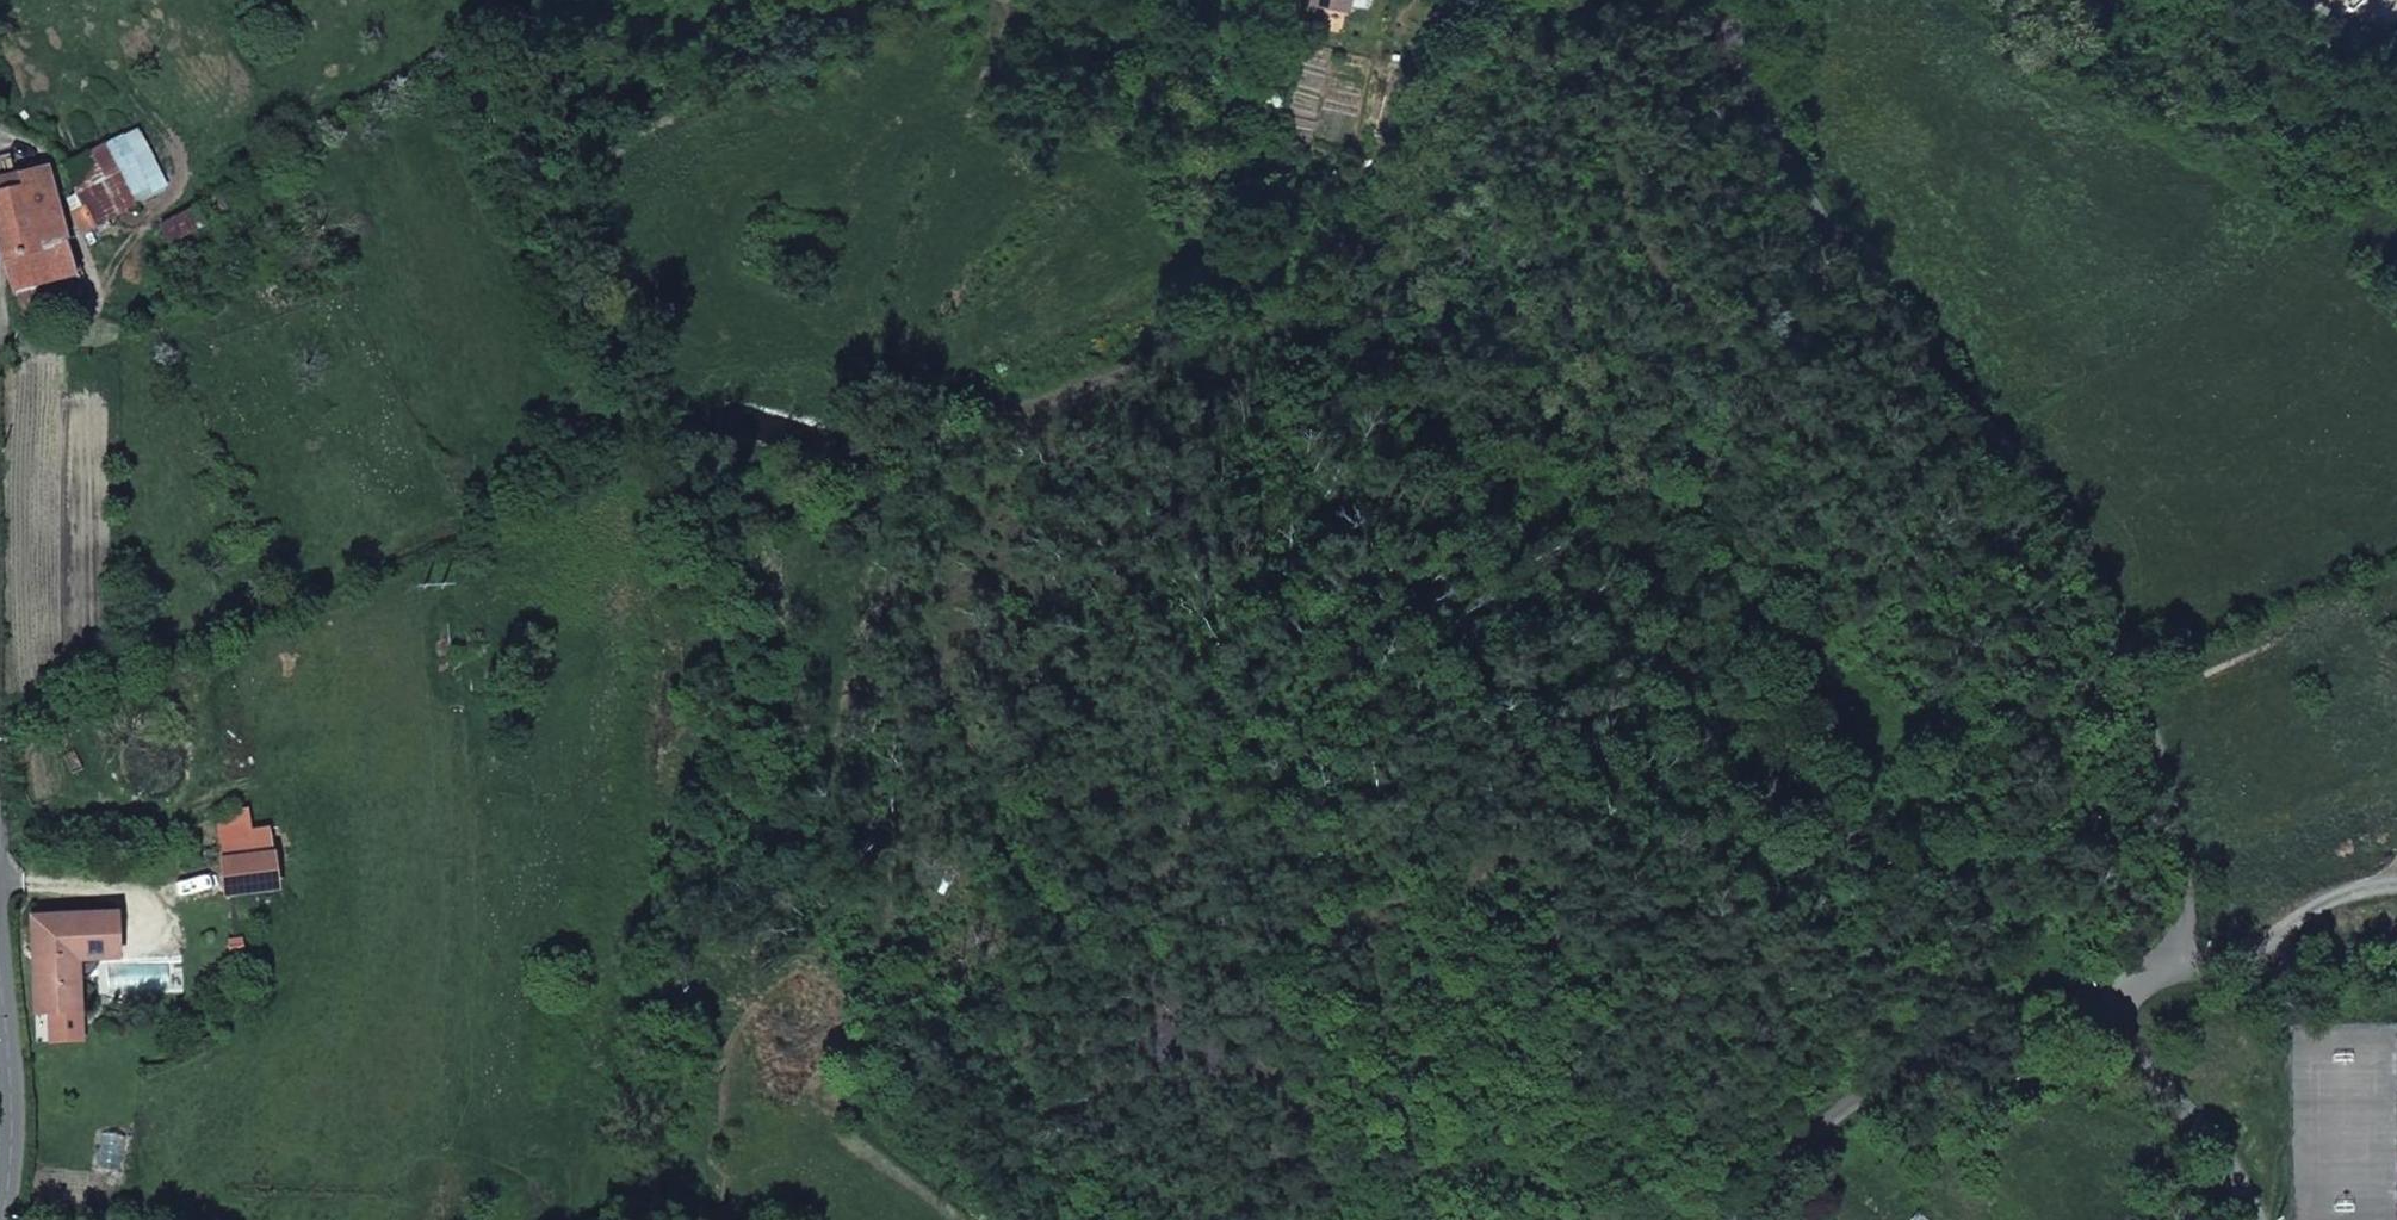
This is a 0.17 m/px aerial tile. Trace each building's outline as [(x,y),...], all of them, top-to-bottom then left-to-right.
[(1330,10),(1344,13),(1347,0),(1332,0),(1330,10)] [(137,125),(61,167),(74,193),(65,198),(72,211),(70,212),(82,233),(170,185),(137,125)] [(12,291),(79,275),(81,274),(79,264),(73,266),(47,166),(0,178),(0,242),(12,291)] [(227,209),(220,195),(160,227),(168,244),(206,224),(204,221),(227,209)] [(20,322),(80,309),(78,297),(82,296),(79,275),(12,291),(20,322)] [(280,857),(224,860),(228,897),(283,894),(280,857)] [(119,959),(118,916),(34,919),(38,1042),(81,1040),(78,960),(119,959)]
